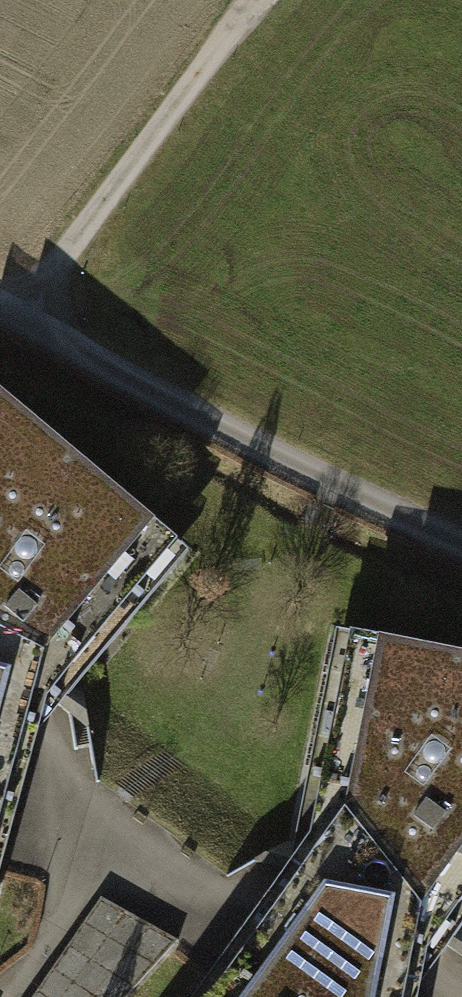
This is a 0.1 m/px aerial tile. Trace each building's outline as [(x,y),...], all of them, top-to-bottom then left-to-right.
[(17,719),(164,544),(0,408),(0,705),(17,719)] [(413,950),(461,883),(461,662),(354,638),(309,871),(292,897),(344,934),(353,923),(363,912),(413,950)] [(17,719),(0,705),(0,779),(17,719)] [(30,996),(122,996),(176,939),(100,894),(30,996)] [(292,897),(217,996),(392,996),(397,973),(413,950),(363,912),(353,923),(344,934),(292,897)]
